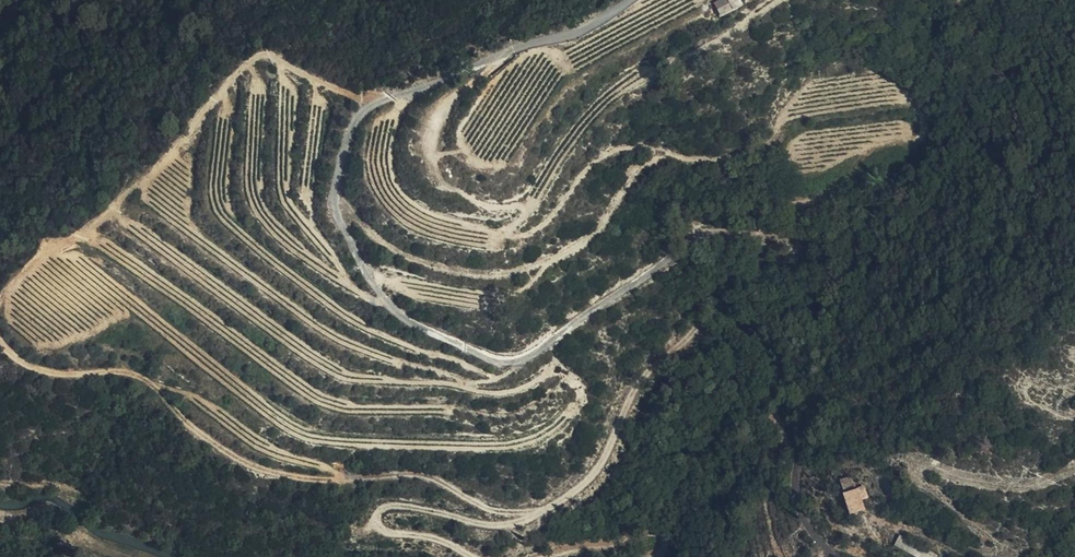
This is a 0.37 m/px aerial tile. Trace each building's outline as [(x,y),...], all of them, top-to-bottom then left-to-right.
[(739,0),(715,0),(714,0),(720,12),(740,3),(739,0)] [(853,512),(850,502),(849,498),(856,496),(853,488),(846,490),(843,480),(830,483),(841,516),(853,512)] [(891,539),(887,547),(906,556),(924,556),(891,539)]
